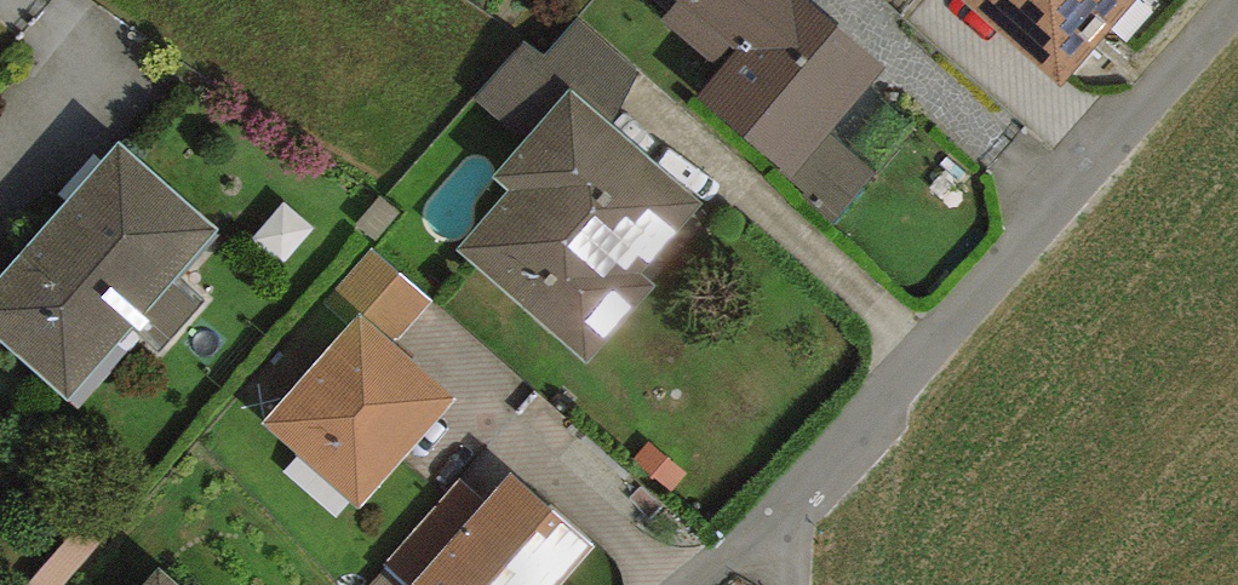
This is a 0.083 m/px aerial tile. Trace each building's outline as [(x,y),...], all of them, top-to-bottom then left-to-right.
[(668,11),(678,0),(654,0),(668,11)] [(885,66),(806,0),(678,0),(668,11),(661,20),(719,68),(694,97),(790,178),(827,134),(885,66)] [(1060,82),(1132,0),(965,0),(1060,82)] [(473,98),(522,141),(567,90),(608,126),(643,68),(581,13),(541,58),(523,42),(473,98)] [(608,126),(567,90),(522,141),(491,177),(508,191),(455,252),(586,363),(654,283),(644,275),(705,204),(608,126)] [(875,174),(827,134),(790,178),(832,224),(875,174)] [(106,146),(0,268),(0,356),(60,408),(210,236),(106,146)] [(359,312),(394,342),(431,300),(369,247),(320,303),(346,326),(359,312)] [(357,511),(457,398),(394,342),(359,312),(346,326),(259,425),(357,511)] [(410,584),(561,584),(595,546),(512,471),(486,501),(410,584)] [(410,584),(486,501),(461,478),(385,562),(410,584)] [(155,566),(139,584),(177,584),(155,566)]
